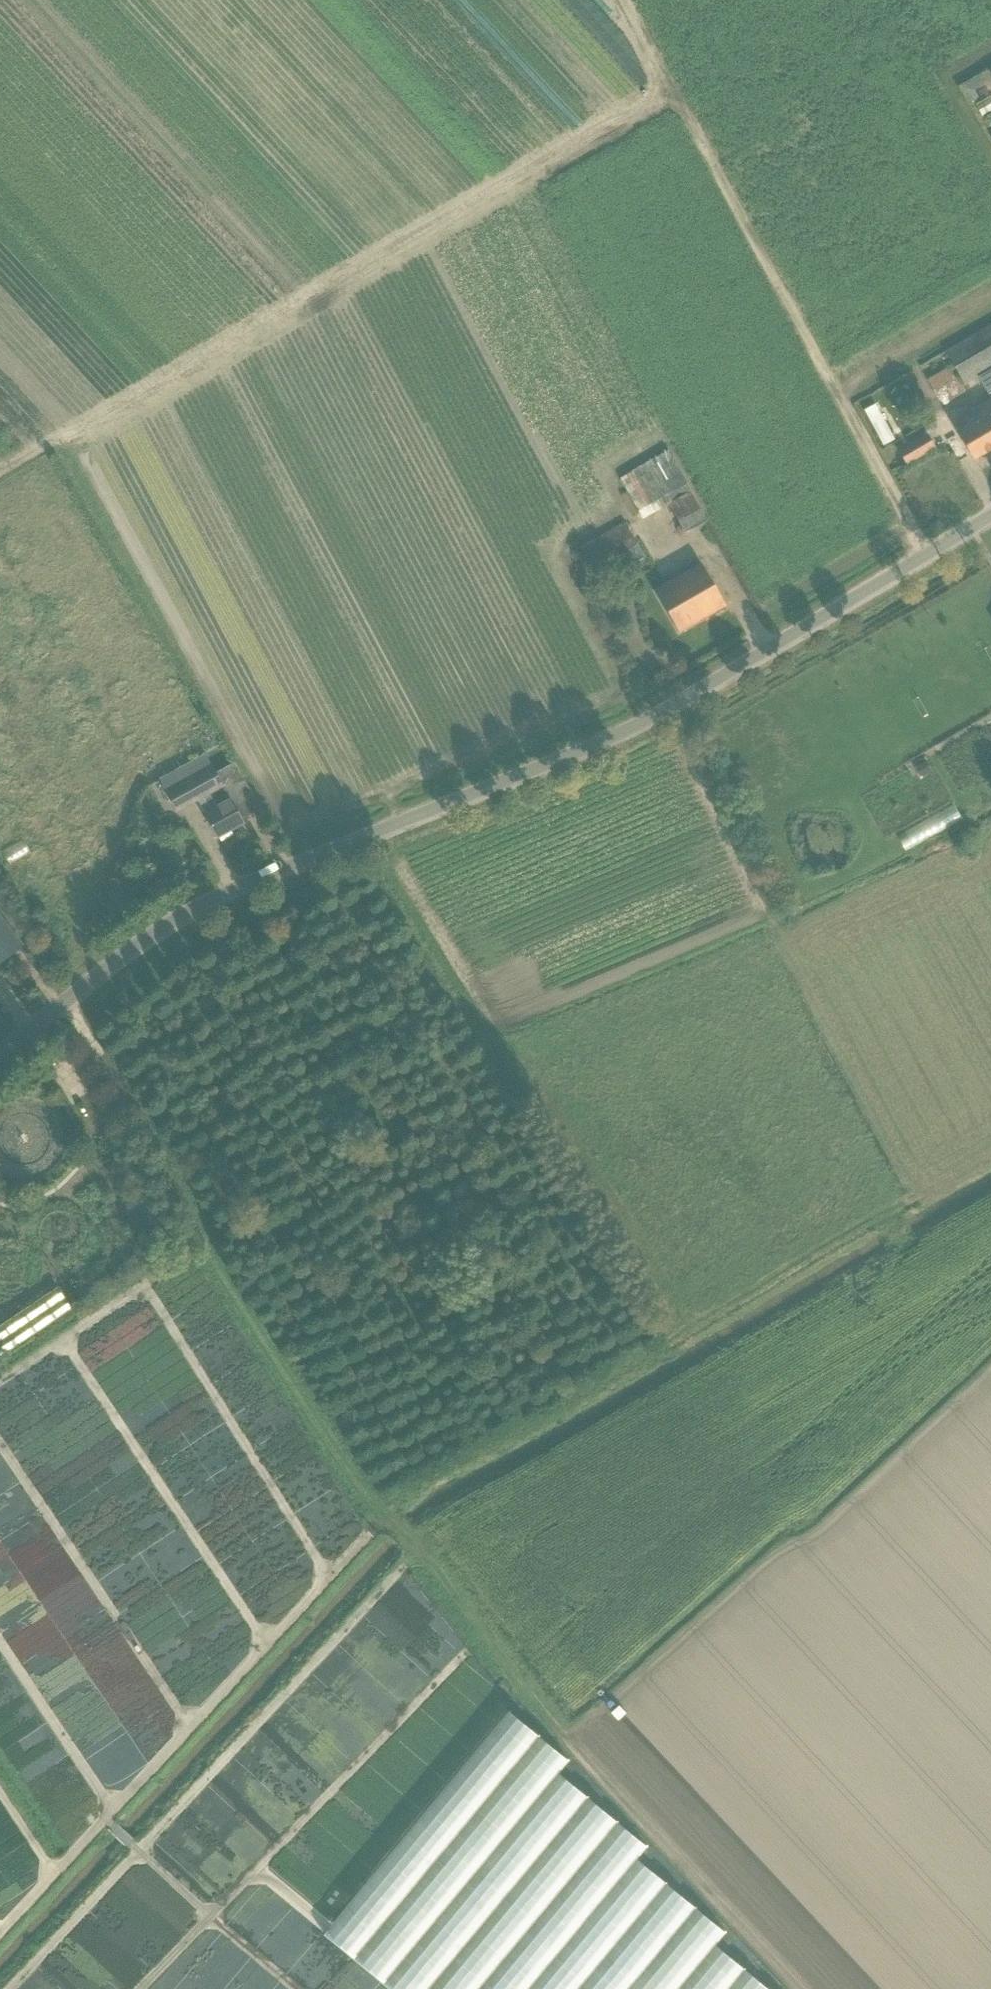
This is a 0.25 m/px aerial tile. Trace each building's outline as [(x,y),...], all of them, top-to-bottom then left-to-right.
[(978,376),(990,368),(990,324),(945,351),(964,383),(978,376)] [(952,378),(946,367),(927,378),(933,389),(952,378)] [(978,376),(990,398),(990,368),(978,376)] [(978,407),(981,412),(970,419),(973,423),(958,431),(964,441),(974,459),(990,449),(990,399),(978,407)] [(864,408),(883,443),(893,438),(874,403),(864,408)] [(642,519),(669,505),(684,532),(706,519),(657,433),(609,459),(642,519)] [(934,447),(927,434),(898,450),(905,463),(934,447)] [(624,521),(573,550),(585,572),(636,543),(624,521)] [(654,589),(669,615),(679,633),(726,605),(716,588),(701,562),(654,589)] [(177,811),(192,803),(198,800),(205,814),(208,819),(217,837),(244,823),(234,805),(231,800),(223,786),(223,785),(205,752),(159,778),(177,811)] [(926,762),(916,768),(922,777),(932,772),(926,762)] [(23,945),(0,916),(0,963),(23,945)] [(57,1288),(0,1327),(0,1352),(2,1355),(71,1309),(57,1288)] [(324,1933),(391,1988),(768,1988),(715,1945),(725,1932),(636,1859),(646,1846),(558,1773),(568,1760),(509,1711),(324,1933)]
